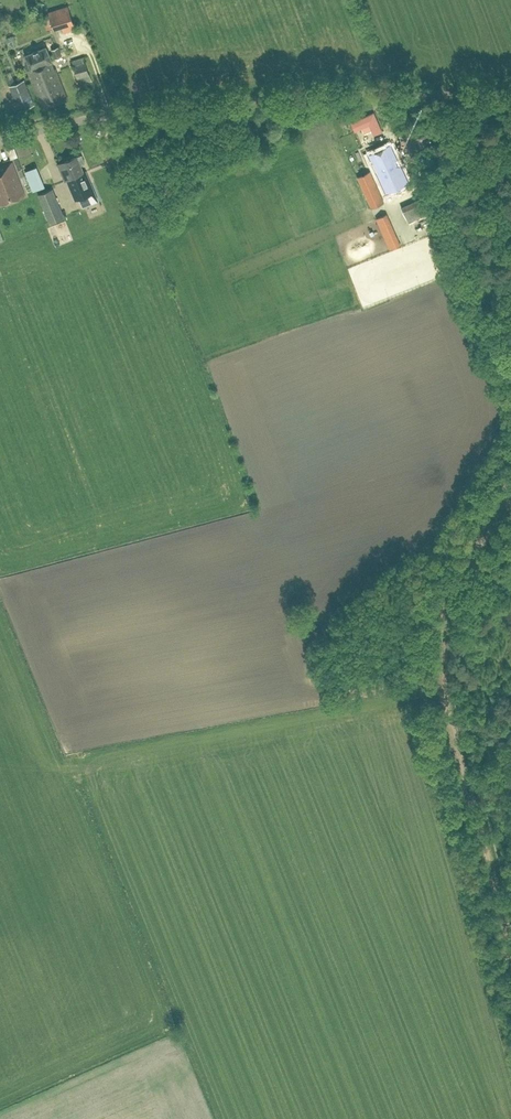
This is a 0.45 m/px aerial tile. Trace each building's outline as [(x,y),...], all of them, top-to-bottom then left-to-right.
[(61,9),(47,12),(50,23),(57,21),(56,16),(62,15),(61,9)] [(49,23),(50,30),(70,24),(69,18),(49,23)] [(74,27),(61,31),(68,51),(81,46),(74,27)] [(10,30),(1,34),(5,44),(14,41),(10,30)] [(47,35),(43,36),(51,57),(58,55),(55,45),(51,47),(47,35)] [(51,70),(47,62),(52,60),(49,55),(48,51),(46,46),(24,55),(25,55),(29,65),(31,69),(27,70),(43,108),(67,99),(55,68),(51,70)] [(8,49),(10,57),(22,54),(21,47),(8,49)] [(83,56),(71,60),(80,85),(92,81),(83,56)] [(19,110),(34,104),(23,79),(9,85),(19,110)] [(373,135),(382,131),(373,112),(351,122),(355,131),(362,128),(364,133),(371,130),(373,135)] [(392,145),(369,154),(386,192),(408,182),(400,164),(397,166),(394,160),(398,158),(392,145)] [(85,162),(81,154),(77,156),(77,155),(57,164),(64,180),(67,179),(75,199),(79,197),(83,206),(98,199),(86,170),(83,171),(80,164),(85,162)] [(12,160),(0,165),(0,204),(25,195),(12,160)] [(371,208),(384,202),(370,171),(357,177),(371,208)] [(49,222),(63,216),(52,189),(38,194),(49,222)] [(409,223),(432,213),(425,195),(401,205),(409,223)] [(390,249),(401,244),(387,214),(376,218),(390,249)]
